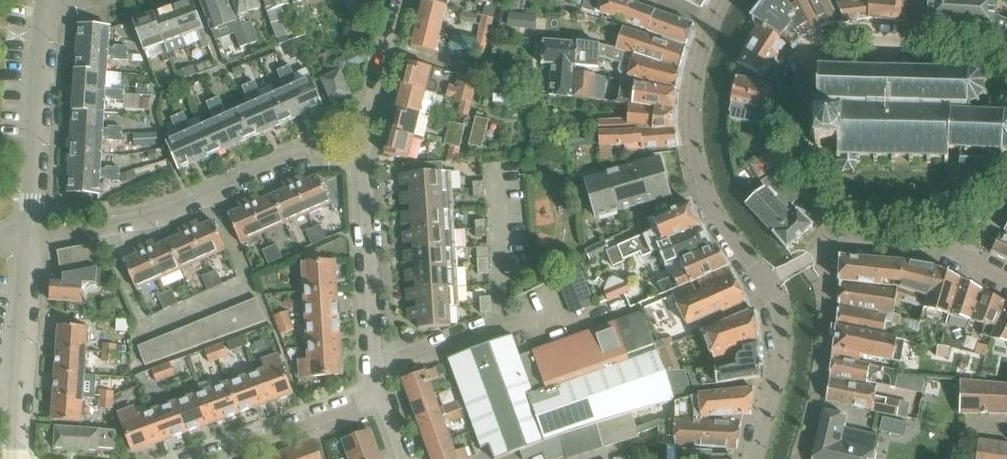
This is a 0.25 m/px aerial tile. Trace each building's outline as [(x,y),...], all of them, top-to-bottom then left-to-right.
[(191,0),(172,7),(187,46),(199,42),(202,48),(208,46),(191,0)] [(211,30),(213,29),(218,42),(235,35),(241,53),(250,49),(249,45),(250,45),(245,31),(244,31),(242,27),(239,17),(235,18),(229,0),(200,0),(211,30)] [(260,8),(257,0),(233,0),(239,16),(260,8)] [(267,12),(277,40),(287,36),(281,21),(283,21),(280,14),(282,13),(280,7),(290,3),(289,0),(262,0),(267,12)] [(357,0),(344,0),(348,11),(360,7),(357,0)] [(522,0),(512,0),(512,9),(521,10),(522,0)] [(583,10),(596,14),(596,13),(624,21),(624,22),(629,3),(630,0),(585,0),(583,10)] [(801,38),(790,20),(796,17),(785,0),(767,0),(751,20),(756,23),(782,39),(785,43),(795,49),(804,41),(801,38)] [(796,17),(790,20),(801,38),(820,29),(806,0),(785,0),(796,17)] [(820,29),(823,27),(838,25),(834,14),(827,0),(806,0),(820,29)] [(867,19),(867,1),(867,0),(848,3),(847,2),(838,4),(836,5),(843,23),(867,19)] [(993,15),(994,0),(927,0),(926,23),(993,27),(1006,33),(1006,20),(993,15)] [(423,1),(417,23),(441,29),(446,7),(423,1)] [(905,22),(906,4),(867,1),(867,19),(869,18),(905,22)] [(486,3),(482,17),(493,20),(497,6),(486,3)] [(692,26),(629,3),(624,22),(644,30),(685,45),(692,26)] [(172,52),(187,46),(172,7),(153,14),(170,60),(174,58),(172,52)] [(460,21),(476,25),(478,17),(462,13),(460,21)] [(164,62),(170,60),(153,14),(134,21),(148,58),(161,54),(164,62)] [(509,14),(508,27),(535,30),(537,17),(509,14)] [(488,41),(493,20),(482,17),(477,38),(488,41)] [(242,27),(244,31),(245,31),(250,45),(258,42),(251,23),(242,27)] [(417,23),(411,46),(435,52),(441,29),(417,23)] [(763,78),(785,43),(782,39),(756,23),(739,55),(735,61),(763,78)] [(79,24),(77,51),(129,54),(129,47),(115,46),(114,48),(108,48),(110,26),(79,24)] [(685,47),(623,27),(616,50),(677,69),(685,47)] [(484,55),(488,41),(477,38),(476,43),(474,52),(484,55)] [(295,41),(285,45),(288,51),(293,53),(299,50),(295,41)] [(548,95),(572,96),(576,72),(577,65),(578,44),(544,41),(542,63),(550,63),(548,95)] [(680,69),(677,69),(616,50),(597,45),(578,44),(577,65),(599,67),(600,57),(610,60),(614,61),(621,63),(619,71),(621,74),(629,76),(629,78),(660,85),(668,86),(676,88),(680,69)] [(362,50),(337,60),(342,71),(366,60),(362,50)] [(77,51),(76,71),(107,73),(108,58),(114,58),(114,60),(128,61),(129,55),(129,54),(77,51)] [(129,55),(128,61),(143,62),(141,55),(129,54),(129,55)] [(816,107),(816,115),(810,114),(809,119),(815,119),(814,135),(808,135),(808,139),(815,140),(814,147),(820,148),(820,141),(836,142),(836,152),(832,151),(832,156),(836,156),(837,160),(834,162),(836,163),(837,163),(841,169),(840,172),(841,173),(843,172),(844,170),(850,171),(852,173),(854,173),(854,171),(853,170),(857,163),(858,164),(860,163),(858,161),(858,157),(873,157),(873,162),(876,162),(877,158),(891,158),(890,162),(894,162),(894,158),(908,158),(908,163),(912,163),(912,159),(926,159),(926,163),(930,163),(930,159),(944,159),(944,164),(947,164),(948,151),(959,152),(958,165),(956,168),(958,170),(960,168),(971,168),(971,171),(974,171),(974,168),(986,168),(988,171),(990,169),(988,166),(988,153),(999,153),(999,157),(1002,157),(1002,153),(1006,152),(1006,115),(1004,114),(1004,110),(1001,110),(1000,113),(986,113),(986,110),(983,109),(982,113),(968,112),(969,106),(974,104),(977,107),(979,105),(977,102),(981,97),(985,98),(987,95),(983,93),(984,86),(988,85),(987,82),(982,82),(979,76),(981,73),(979,70),(976,74),(969,72),(970,68),(965,68),(965,71),(951,71),(951,67),(947,67),(947,71),(933,70),(932,67),(929,66),(929,70),(915,69),(915,66),(914,66),(914,58),(897,58),(897,65),(896,65),(896,69),(881,69),(881,64),(877,64),(877,68),(863,68),(863,64),(860,64),(860,68),(845,67),(846,63),(842,63),(841,67),(822,67),(822,63),(818,63),(818,67),(814,66),(814,70),(818,70),(816,99),(813,99),(812,102),(816,102),(816,107)] [(212,60),(196,66),(198,73),(215,67),(212,60)] [(407,62),(402,85),(437,94),(439,86),(428,83),(432,68),(407,62)] [(241,65),(232,68),(235,76),(244,73),(241,65)] [(197,74),(194,66),(175,73),(178,81),(197,74)] [(290,66),(284,69),(303,114),(308,112),(322,106),(309,78),(305,69),(294,74),(290,66)] [(287,87),(274,93),(286,122),(289,120),(303,114),(284,69),(278,72),(284,85),(286,84),(287,87)] [(76,71),(75,90),(125,94),(125,87),(111,86),(111,89),(106,89),(107,73),(76,71)] [(332,102),(350,94),(341,71),(322,79),(332,102)] [(594,75),(576,72),(572,96),(579,97),(593,98),(594,83),(594,76),(594,75)] [(462,100),(461,103),(470,106),(477,78),(459,73),(456,86),(449,84),(446,96),(462,100)] [(773,89),(760,83),(736,78),(731,103),(732,103),(730,112),(732,112),(731,117),(771,126),(768,111),(768,110),(773,89)] [(675,92),(622,80),(618,102),(629,104),(629,103),(674,108),(675,92)] [(255,82),(248,85),(268,130),(283,123),(286,122),(274,93),(270,85),(258,90),(255,82)] [(493,86),(484,84),(482,92),(492,93),(492,94),(513,96),(514,87),(493,85),(493,86)] [(137,85),(136,95),(148,96),(148,86),(137,85)] [(252,103),(238,109),(250,137),(268,130),(248,85),(243,87),(248,101),(251,100),(252,103)] [(402,85),(396,108),(420,114),(431,117),(437,94),(402,85)] [(75,90),(73,110),(105,113),(106,97),(111,97),(110,101),(124,102),(125,94),(75,90)] [(138,97),(136,109),(148,111),(150,99),(138,97)] [(219,98),(213,101),(232,145),(250,137),(238,109),(224,115),(223,112),(225,111),(219,98)] [(216,119),(202,125),(215,153),(232,145),(213,101),(207,103),(213,117),(215,116),(216,119)] [(468,115),(470,106),(461,103),(459,113),(468,115)] [(674,110),(674,108),(629,103),(629,104),(628,119),(598,121),(599,133),(616,130),(674,129),(674,128),(674,110)] [(396,108),(390,131),(414,137),(420,114),(396,108)] [(73,110),(72,131),(123,135),(124,128),(109,127),(109,130),(103,129),(105,113),(73,110)] [(184,113),(177,116),(197,161),(212,154),(215,153),(202,125),(198,116),(187,121),(184,113)] [(181,134),(166,141),(179,169),(197,161),(177,116),(171,119),(177,132),(179,131),(181,134)] [(482,149),(489,121),(475,118),(469,146),(482,149)] [(679,146),(674,129),(616,130),(599,133),(600,146),(599,160),(613,159),(612,145),(625,144),(626,149),(642,148),(679,146)] [(72,131),(71,151),(102,154),(103,138),(108,138),(108,141),(123,142),(123,135),(72,131)] [(390,131),(384,154),(408,160),(414,137),(390,131)] [(158,145),(157,133),(133,134),(134,146),(158,145)] [(453,133),(449,149),(460,151),(464,135),(453,133)] [(781,162),(777,147),(752,165),(760,176),(781,162)] [(457,161),(460,151),(449,149),(446,158),(457,161)] [(155,150),(149,151),(151,161),(157,159),(155,150)] [(71,151),(69,171),(121,175),(121,169),(106,168),(106,170),(101,169),(102,154),(71,151)] [(659,158),(608,172),(619,210),(669,196),(659,158)] [(404,174),(399,174),(400,187),(408,186),(408,194),(453,192),(452,171),(443,172),(443,162),(403,165),(404,174)] [(745,204),(761,222),(780,205),(785,210),(789,206),(797,199),(786,186),(781,169),(752,190),(755,194),(752,196),(753,197),(745,204)] [(69,171),(68,192),(100,194),(101,178),(105,178),(105,182),(120,183),(121,175),(69,171)] [(596,217),(619,210),(608,172),(593,176),(592,172),(585,173),(596,217)] [(303,175),(293,180),(307,213),(330,204),(317,176),(305,181),(303,175)] [(286,189),(273,195),(285,223),(307,213),(293,180),(283,184),(286,189)] [(473,182),(473,190),(485,190),(484,182),(473,182)] [(409,205),(410,213),(454,211),(453,192),(408,194),(401,194),(401,206),(409,205)] [(258,195),(248,199),(262,233),(285,223),(273,195),(261,200),(258,195)] [(240,242),(262,233),(248,199),(239,203),(241,209),(228,214),(240,242)] [(649,220),(653,232),(659,244),(700,226),(690,202),(649,220)] [(811,227),(789,206),(785,210),(780,205),(761,222),(786,250),(811,227)] [(411,225),(411,232),(455,230),(454,211),(410,213),(402,214),(403,225),(411,225)] [(475,220),(475,228),(487,228),(487,220),(475,220)] [(198,221),(187,225),(202,259),(224,249),(212,221),(200,226),(198,221)] [(181,235),(168,241),(180,268),(202,259),(187,225),(178,229),(181,235)] [(321,226),(314,229),(320,242),(326,240),(321,226)] [(618,246),(624,260),(640,254),(641,257),(659,251),(666,267),(681,260),(681,261),(710,249),(710,248),(700,226),(659,244),(653,232),(618,246)] [(312,246),(320,242),(314,229),(306,232),(312,246)] [(411,244),(412,251),(456,249),(455,230),(411,232),(403,232),(404,244),(411,244)] [(990,254),(1006,262),(1006,239),(1005,238),(1006,237),(1000,234),(990,254)] [(154,240),(143,245),(157,278),(180,268),(168,241),(156,246),(154,240)] [(590,261),(609,251),(604,240),(584,251),(590,261)] [(83,244),(87,268),(99,265),(95,242),(83,244)] [(71,247),(75,270),(87,268),(83,244),(71,247)] [(137,254),(123,260),(135,288),(157,278),(143,245),(134,249),(137,254)] [(276,245),(269,248),(275,262),(282,259),(276,245)] [(669,278),(657,284),(664,294),(678,288),(728,265),(718,245),(710,248),(710,249),(681,261),(681,260),(666,267),(665,267),(669,278)] [(59,250),(63,273),(75,270),(71,247),(59,250)] [(268,265),(275,262),(269,248),(262,251),(268,265)] [(457,268),(456,249),(412,251),(404,252),(405,263),(413,263),(413,271),(457,268)] [(305,261),(306,290),(336,288),(335,260),(322,261),(321,251),(306,252),(306,261),(305,261)] [(897,287),(900,287),(903,264),(840,257),(839,282),(897,287)] [(477,258),(477,267),(489,267),(489,258),(477,258)] [(932,268),(903,264),(900,287),(900,288),(927,297),(936,268),(932,267),(932,268)] [(98,285),(99,265),(87,268),(75,270),(63,273),(52,275),(50,298),(67,299),(67,309),(88,310),(88,300),(82,300),(83,289),(87,285),(98,285)] [(490,274),(489,267),(477,267),(478,275),(490,274)] [(414,282),(414,290),(458,287),(457,268),(413,271),(405,271),(406,282),(414,282)] [(722,311),(727,323),(751,313),(750,312),(744,298),(745,298),(729,268),(698,283),(701,290),(696,292),(693,285),(672,294),(687,325),(722,311)] [(948,316),(949,316),(959,280),(936,268),(927,297),(923,309),(919,323),(945,327),(948,316)] [(558,279),(566,299),(588,290),(580,270),(558,279)] [(216,272),(209,275),(215,288),(218,287),(222,285),(216,272)] [(208,291),(215,288),(209,275),(202,278),(208,291)] [(609,280),(604,292),(608,302),(620,297),(631,293),(627,283),(614,278),(612,279),(609,280)] [(983,292),(959,280),(949,316),(969,321),(983,292)] [(838,304),(887,313),(894,314),(896,299),(896,292),(839,285),(838,304)] [(415,301),(416,309),(449,307),(449,308),(459,307),(458,287),(414,290),(406,290),(407,301),(415,301)] [(896,292),(896,299),(899,300),(923,309),(927,297),(900,288),(900,287),(897,287),(896,292)] [(306,290),(308,318),(338,316),(336,288),(306,290)] [(594,306),(588,290),(566,299),(572,315),(573,315),(572,312),(593,304),(594,307),(594,306)] [(172,291),(164,294),(170,307),(177,304),(172,291)] [(985,326),(982,336),(991,338),(995,328),(999,319),(1001,320),(1006,305),(1006,304),(983,292),(969,321),(985,326)] [(163,310),(170,307),(164,294),(158,297),(163,310)] [(256,297),(246,301),(255,324),(266,320),(256,297)] [(479,298),(480,305),(492,305),(491,297),(479,298)] [(246,301),(235,305),(245,328),(255,324),(246,301)] [(235,305),(224,310),(234,332),(245,328),(235,305)] [(492,313),(492,305),(480,305),(480,313),(492,313)] [(1001,320),(999,319),(995,328),(991,338),(1006,342),(1006,305),(1001,320)] [(450,328),(449,308),(449,307),(416,309),(408,309),(408,322),(416,321),(417,330),(450,328)] [(883,336),(885,322),(899,324),(900,321),(900,319),(901,318),(894,316),(894,314),(887,313),(886,317),(839,308),(836,327),(883,336)] [(224,310),(213,314),(223,336),(234,332),(224,310)] [(727,323),(703,332),(718,369),(738,365),(737,361),(741,360),(739,348),(759,343),(759,342),(755,310),(750,312),(751,313),(727,323)] [(291,320),(288,311),(275,316),(278,324),(291,320)] [(642,313),(614,323),(630,361),(635,359),(656,350),(654,344),(651,333),(642,313)] [(213,314),(203,318),(212,340),(223,336),(213,314)] [(308,318),(310,346),(340,344),(338,316),(308,318)] [(203,318),(192,323),(201,344),(212,340),(203,318)] [(900,321),(899,324),(917,332),(919,324),(900,319),(900,321)] [(281,333),(294,328),(291,320),(278,324),(281,333)] [(192,323),(181,327),(190,348),(201,344),(192,323)] [(614,323),(521,357),(519,358),(536,393),(578,378),(630,361),(614,323)] [(58,325),(56,349),(86,351),(87,327),(58,325)] [(181,327),(170,331),(179,352),(190,348),(181,327)] [(833,352),(832,357),(858,363),(860,355),(900,363),(904,341),(883,336),(836,327),(833,352)] [(170,331),(160,336),(168,356),(179,352),(170,331)] [(160,336),(149,340),(157,360),(168,356),(160,336)] [(448,359),(466,408),(469,415),(482,448),(489,446),(494,458),(498,458),(520,451),(540,444),(550,440),(560,437),(574,432),(580,430),(585,428),(597,424),(632,414),(674,402),(674,400),(692,396),(685,370),(680,370),(664,371),(656,350),(635,359),(630,361),(578,378),(536,393),(519,358),(521,357),(513,336),(488,345),(489,347),(474,352),(473,350),(448,359)] [(939,337),(938,345),(949,347),(960,350),(962,342),(939,337)] [(230,351),(244,346),(240,338),(227,343),(230,351)] [(668,339),(654,344),(656,350),(670,345),(668,339)] [(146,364),(157,360),(149,340),(138,344),(146,364)] [(761,378),(759,343),(739,348),(741,360),(737,361),(738,365),(718,369),(709,371),(701,372),(702,387),(717,384),(717,385),(761,378)] [(102,353),(117,354),(118,347),(118,345),(103,344),(102,353)] [(223,344),(215,347),(220,361),(228,358),(223,344)] [(341,373),(340,344),(310,346),(310,358),(301,358),(302,375),(341,373)] [(935,356),(947,357),(949,347),(938,345),(935,356)] [(975,354),(985,357),(987,347),(978,345),(975,354)] [(210,364),(220,361),(215,347),(205,351),(210,364)] [(56,349),(54,373),(84,375),(86,351),(56,349)] [(117,362),(117,354),(102,353),(102,361),(117,362)] [(267,368),(255,373),(265,401),(292,391),(278,354),(263,359),(267,368)] [(829,375),(856,381),(870,384),(870,382),(871,380),(871,379),(872,378),(874,376),(875,376),(877,375),(878,374),(880,374),(882,374),(883,375),(885,376),(886,377),(887,378),(888,379),(889,381),(890,382),(890,384),(890,386),(890,387),(889,389),(895,390),(895,389),(898,374),(898,371),(858,363),(832,357),(829,375)] [(170,363),(162,366),(167,379),(175,376),(170,363)] [(157,383),(167,379),(162,366),(152,370),(157,383)] [(402,381),(411,403),(434,395),(429,383),(439,379),(435,369),(423,373),(402,381)] [(54,373),(53,396),(83,398),(95,399),(96,375),(84,375),(54,373)] [(255,373),(228,382),(239,411),(265,401),(255,373)] [(898,374),(895,389),(907,391),(909,377),(898,374)] [(855,384),(856,381),(829,375),(825,400),(871,410),(871,411),(896,416),(899,402),(873,397),(875,389),(855,384)] [(210,378),(198,383),(202,392),(213,421),(239,411),(228,382),(214,388),(210,378)] [(995,384),(960,381),(959,413),(1006,414),(1006,385),(995,384)] [(675,401),(675,421),(704,422),(702,417),(744,415),(751,415),(755,390),(700,395),(675,401)] [(102,391),(101,399),(113,400),(113,392),(102,391)] [(202,392),(176,402),(186,430),(213,421),(202,392)] [(439,409),(434,395),(411,403),(419,426),(460,411),(456,403),(439,409)] [(81,421),(83,398),(53,396),(52,419),(81,421)] [(113,408),(113,400),(101,399),(101,408),(113,408)] [(176,402),(149,412),(160,440),(186,430),(176,402)] [(133,450),(160,440),(149,412),(147,406),(146,406),(146,405),(135,409),(134,406),(119,412),(133,450)] [(444,425),(469,415),(466,408),(460,411),(419,426),(428,449),(450,441),(444,425)] [(879,437),(843,429),(846,417),(823,411),(812,458),(874,458),(879,437)] [(637,428),(632,414),(597,424),(605,448),(640,437),(639,434),(637,428)] [(658,420),(637,428),(639,434),(660,425),(658,444),(737,449),(744,415),(702,417),(704,422),(675,421),(658,420)] [(882,427),(906,435),(911,422),(886,415),(882,427)] [(585,428),(593,452),(605,448),(597,424),(585,428)] [(115,447),(116,430),(51,425),(50,446),(99,449),(99,446),(115,447)] [(593,452),(585,428),(574,432),(582,455),(593,452)] [(380,458),(370,430),(344,439),(351,458),(377,458),(380,458)] [(574,432),(560,437),(567,456),(568,458),(571,458),(582,455),(574,432)] [(560,437),(550,440),(556,458),(558,458),(567,456),(560,437)] [(287,450),(290,458),(322,458),(314,439),(287,450)] [(978,439),(975,458),(1006,458),(1006,443),(978,439)] [(550,440),(540,444),(544,454),(546,458),(556,458),(550,440)] [(450,441),(428,449),(431,458),(468,458),(464,449),(455,453),(450,441)] [(540,444),(520,451),(523,458),(530,458),(544,454),(540,444)] [(732,455),(712,455),(712,451),(676,449),(676,458),(732,458),(732,455)] [(261,458),(290,458),(287,450),(261,458)]
